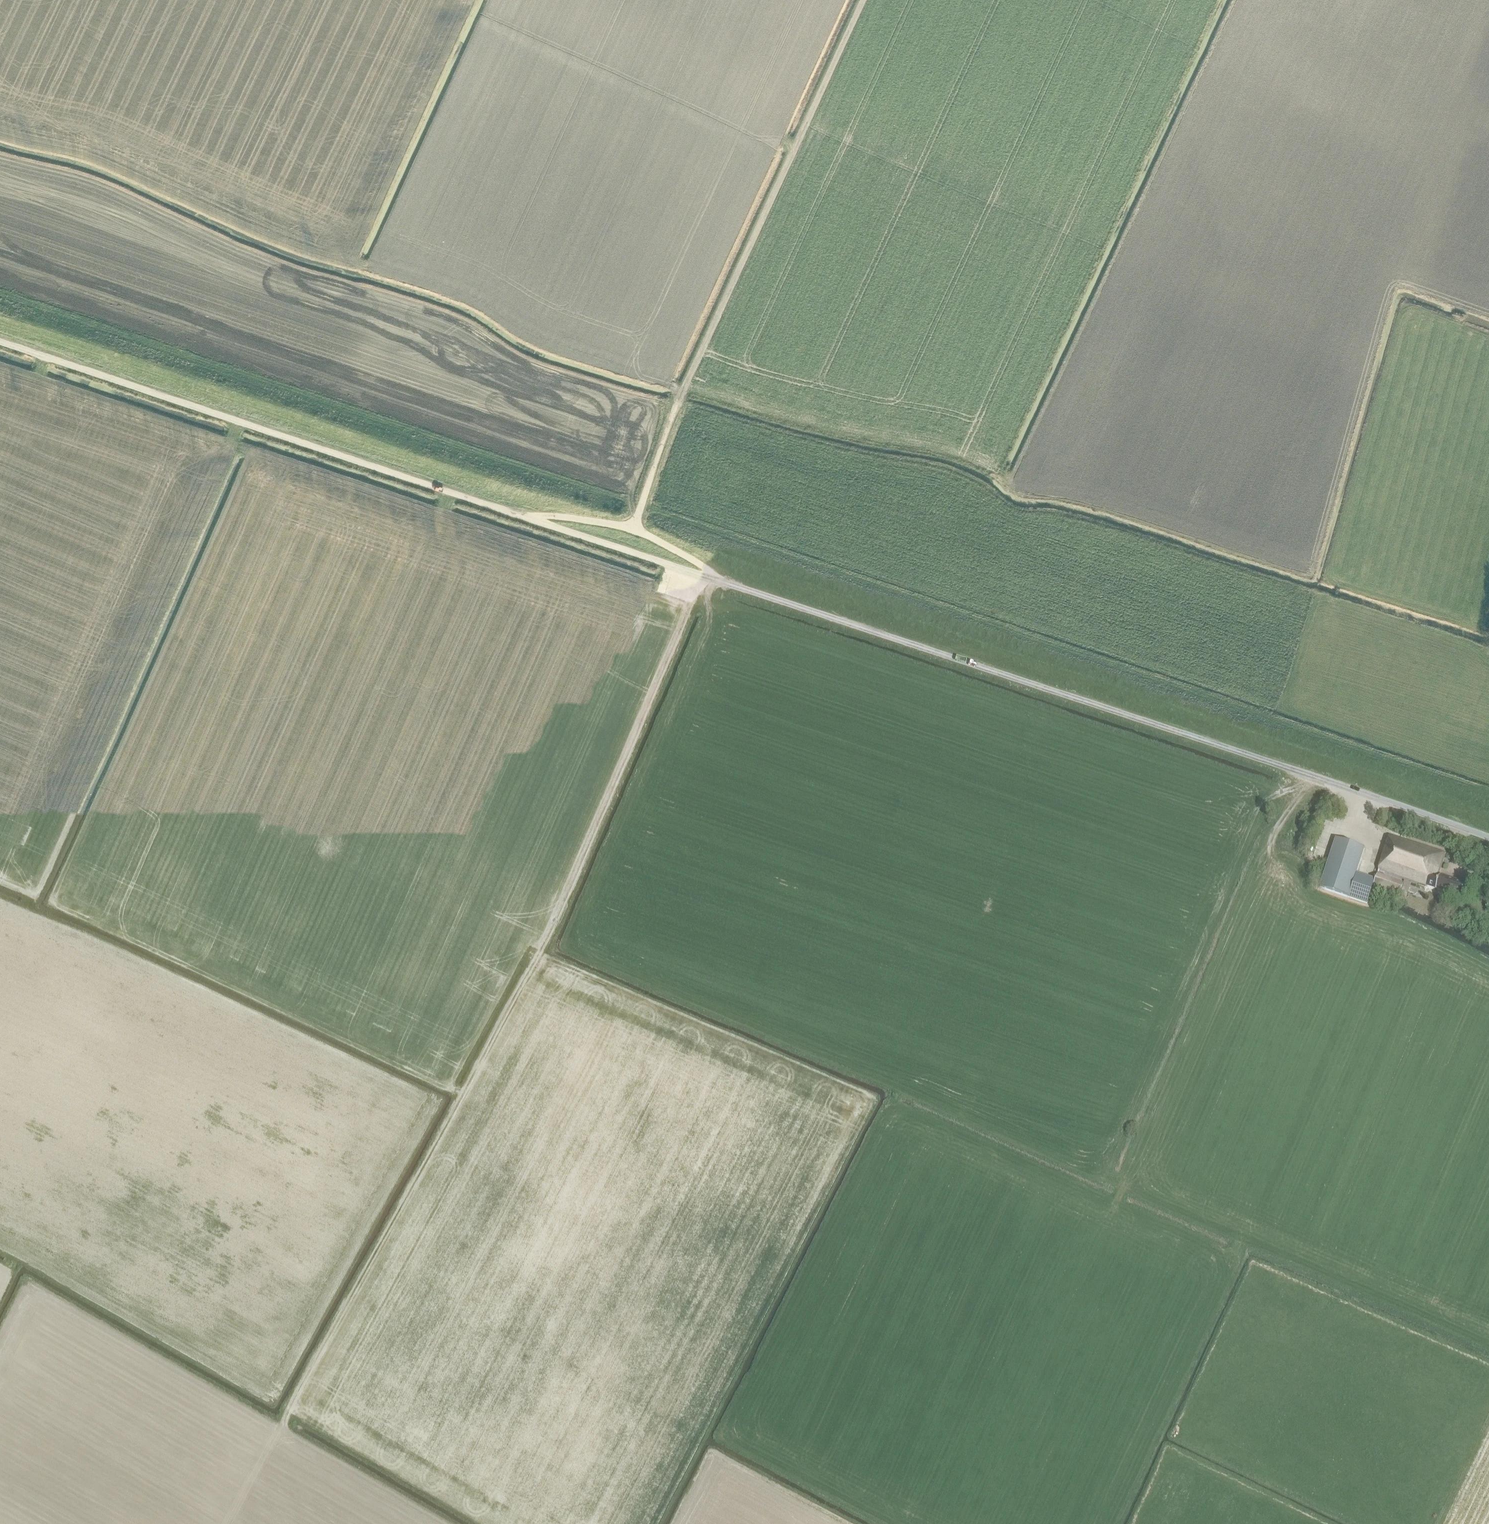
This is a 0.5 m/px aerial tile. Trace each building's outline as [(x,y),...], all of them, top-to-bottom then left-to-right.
[(1399,896),(1404,881),(1383,875),(1384,875),(1425,888),(1426,886),(1461,897),(1466,884),(1439,875),(1446,853),(1390,835),(1371,894),(1381,897),(1383,891),(1399,896)] [(1348,898),(1365,849),(1337,839),(1320,888),(1348,898)]
